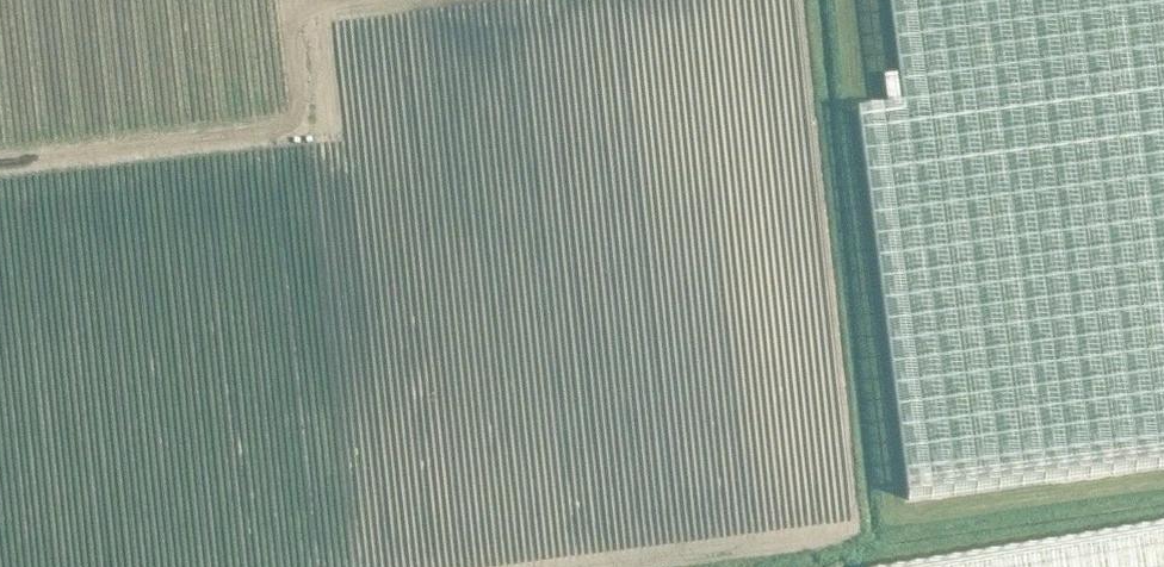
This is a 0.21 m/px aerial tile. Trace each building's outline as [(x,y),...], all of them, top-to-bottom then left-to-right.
[(903,109),(858,115),(908,499),(1163,466),(1163,0),(889,0),(903,109)] [(926,566),(1163,566),(1163,529),(926,566)]
